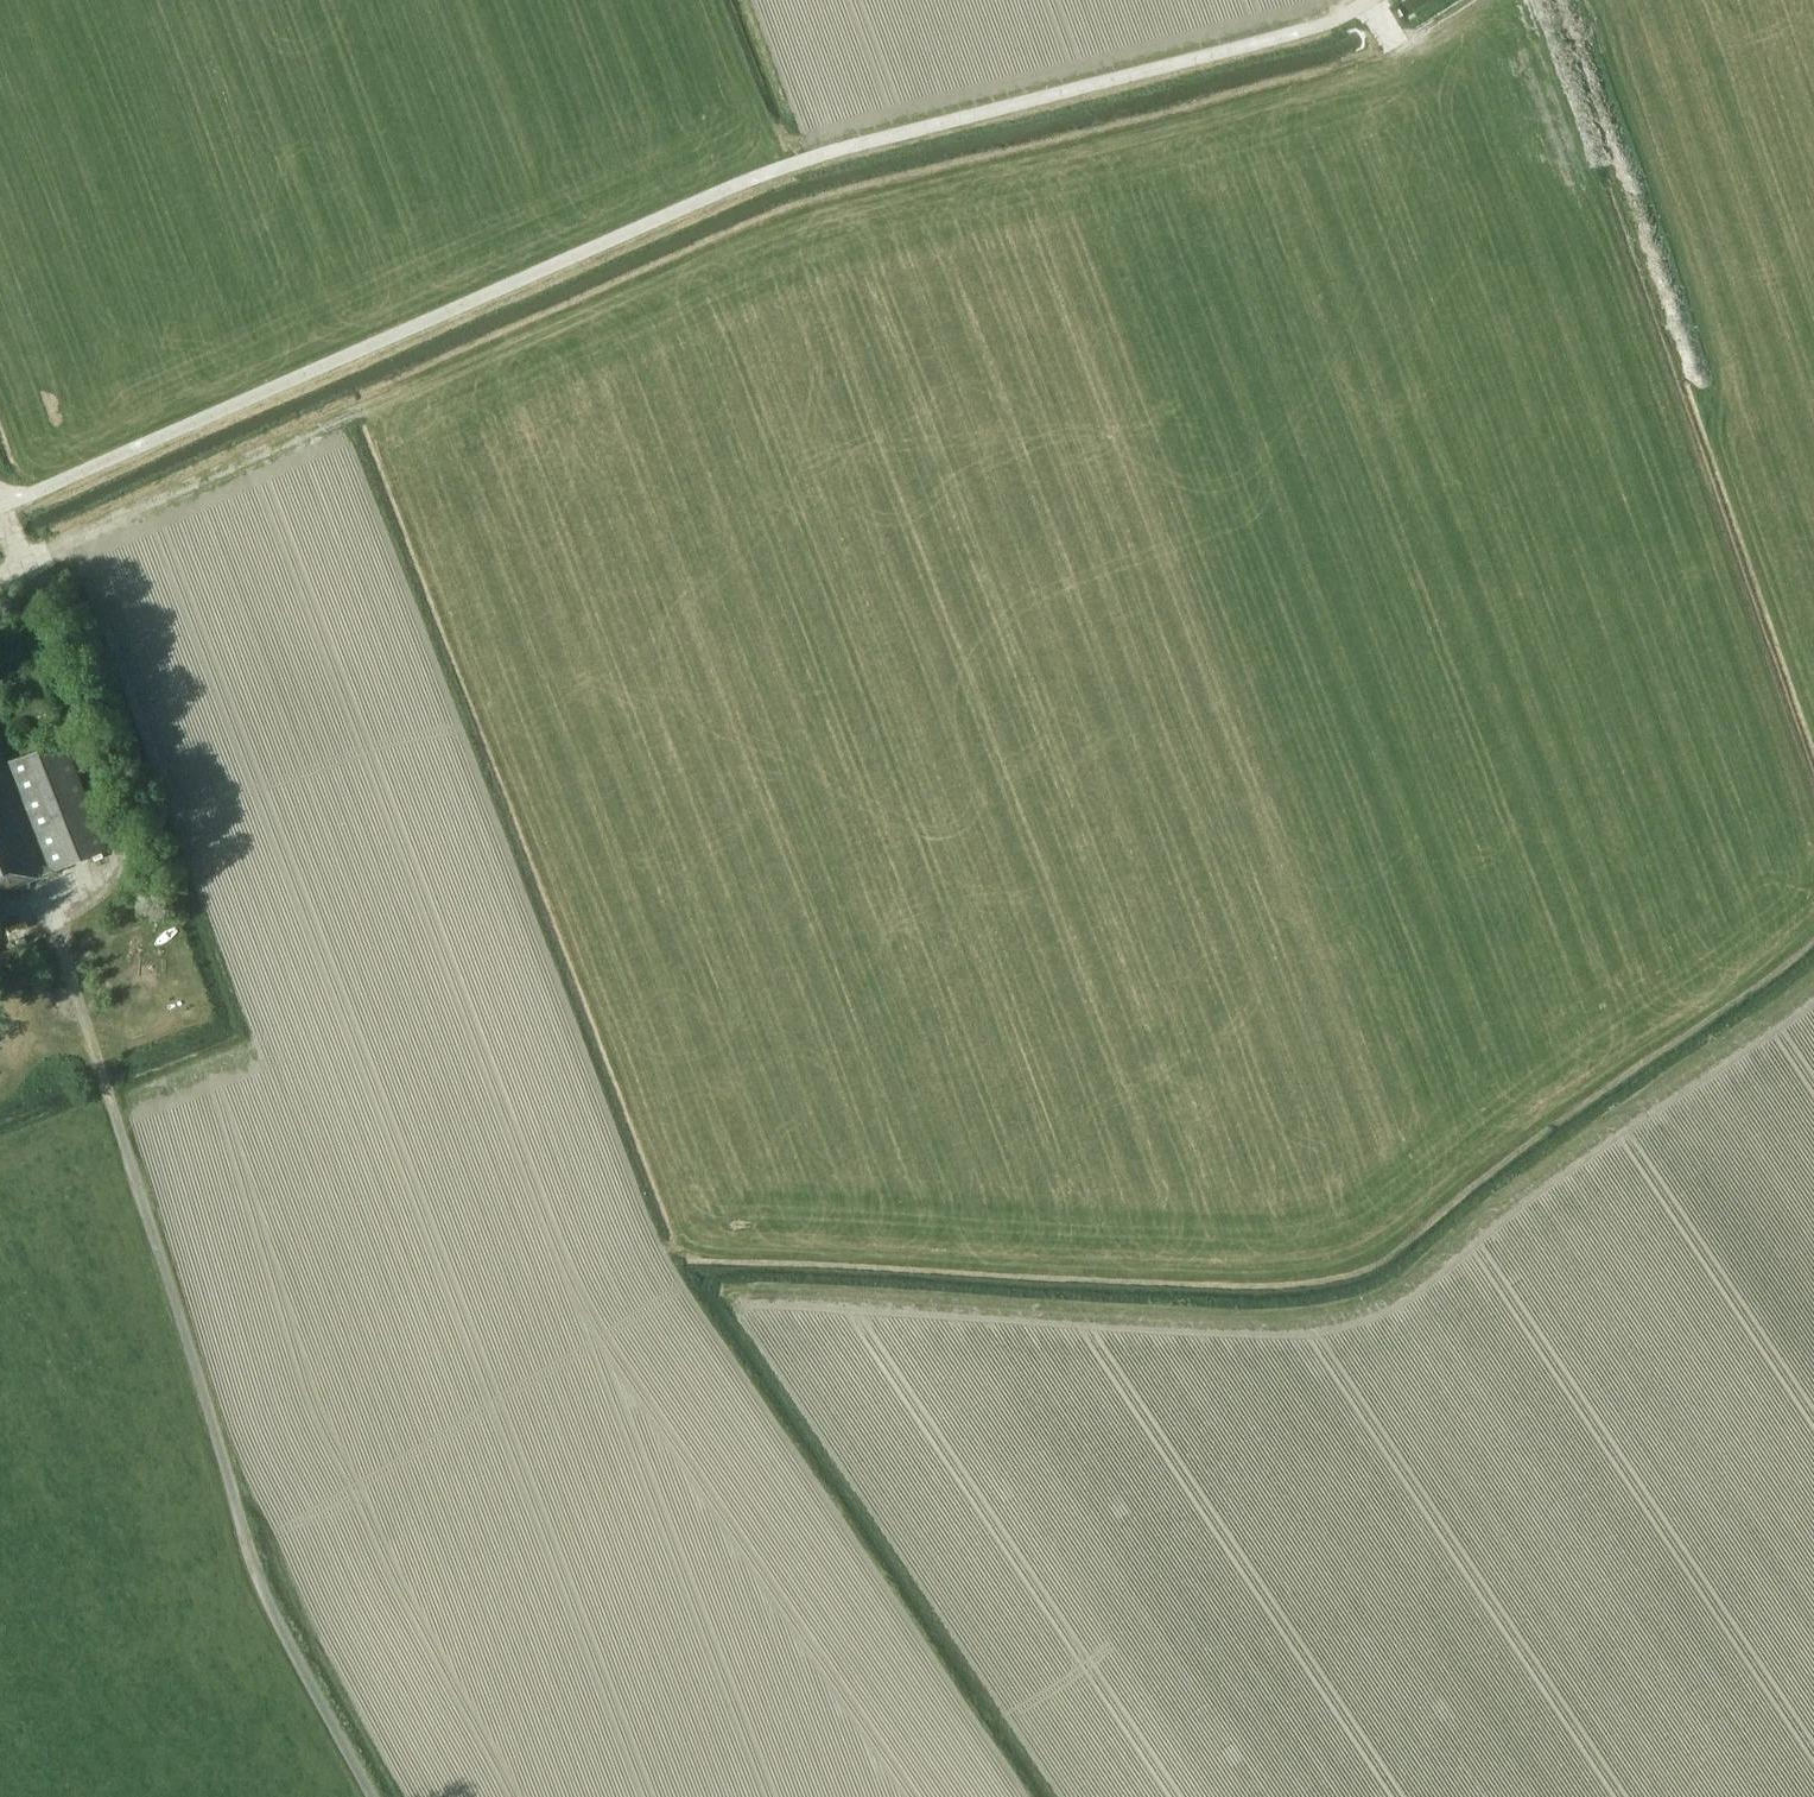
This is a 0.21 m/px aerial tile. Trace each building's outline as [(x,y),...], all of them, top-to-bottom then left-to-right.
[(65,740),(7,764),(52,873),(107,851),(65,740)] [(52,873),(7,764),(0,747),(0,894),(52,873)]
